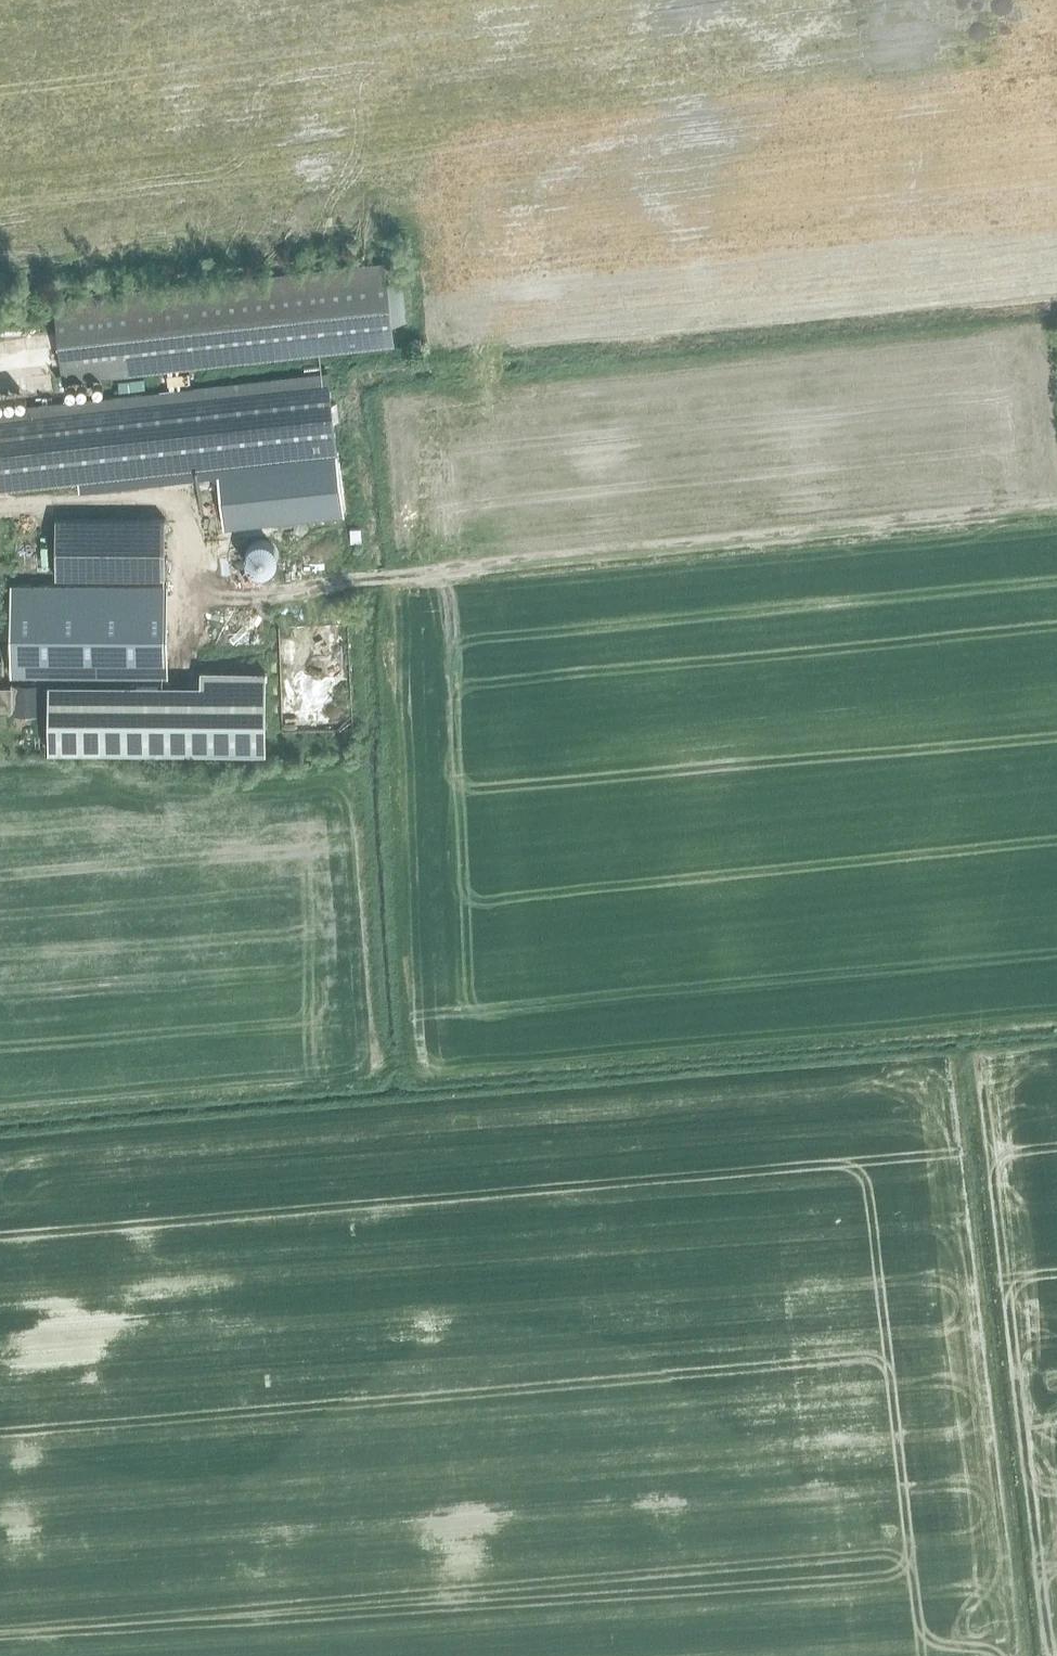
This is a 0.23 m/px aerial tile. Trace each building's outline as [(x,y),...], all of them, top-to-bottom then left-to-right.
[(387,283),(385,259),(53,297),(62,381),(394,343),(392,322),(407,320),(403,281),(387,283)] [(331,370),(0,406),(0,488),(219,464),(339,452),(331,370)] [(339,452),(219,464),(225,530),(345,518),(339,452)] [(76,489),(42,493),(43,504),(77,501),(76,489)] [(165,576),(165,518),(56,518),(56,576),(165,576)] [(257,539),(252,564),(277,569),(283,544),(257,539)] [(166,674),(165,584),(12,584),(12,674),(166,674)] [(48,681),(48,749),(265,749),(265,669),(200,669),(200,681),(166,681),(48,681)] [(15,714),(37,714),(37,683),(14,684),(15,714)] [(12,708),(12,685),(0,684),(0,708),(12,708)]
